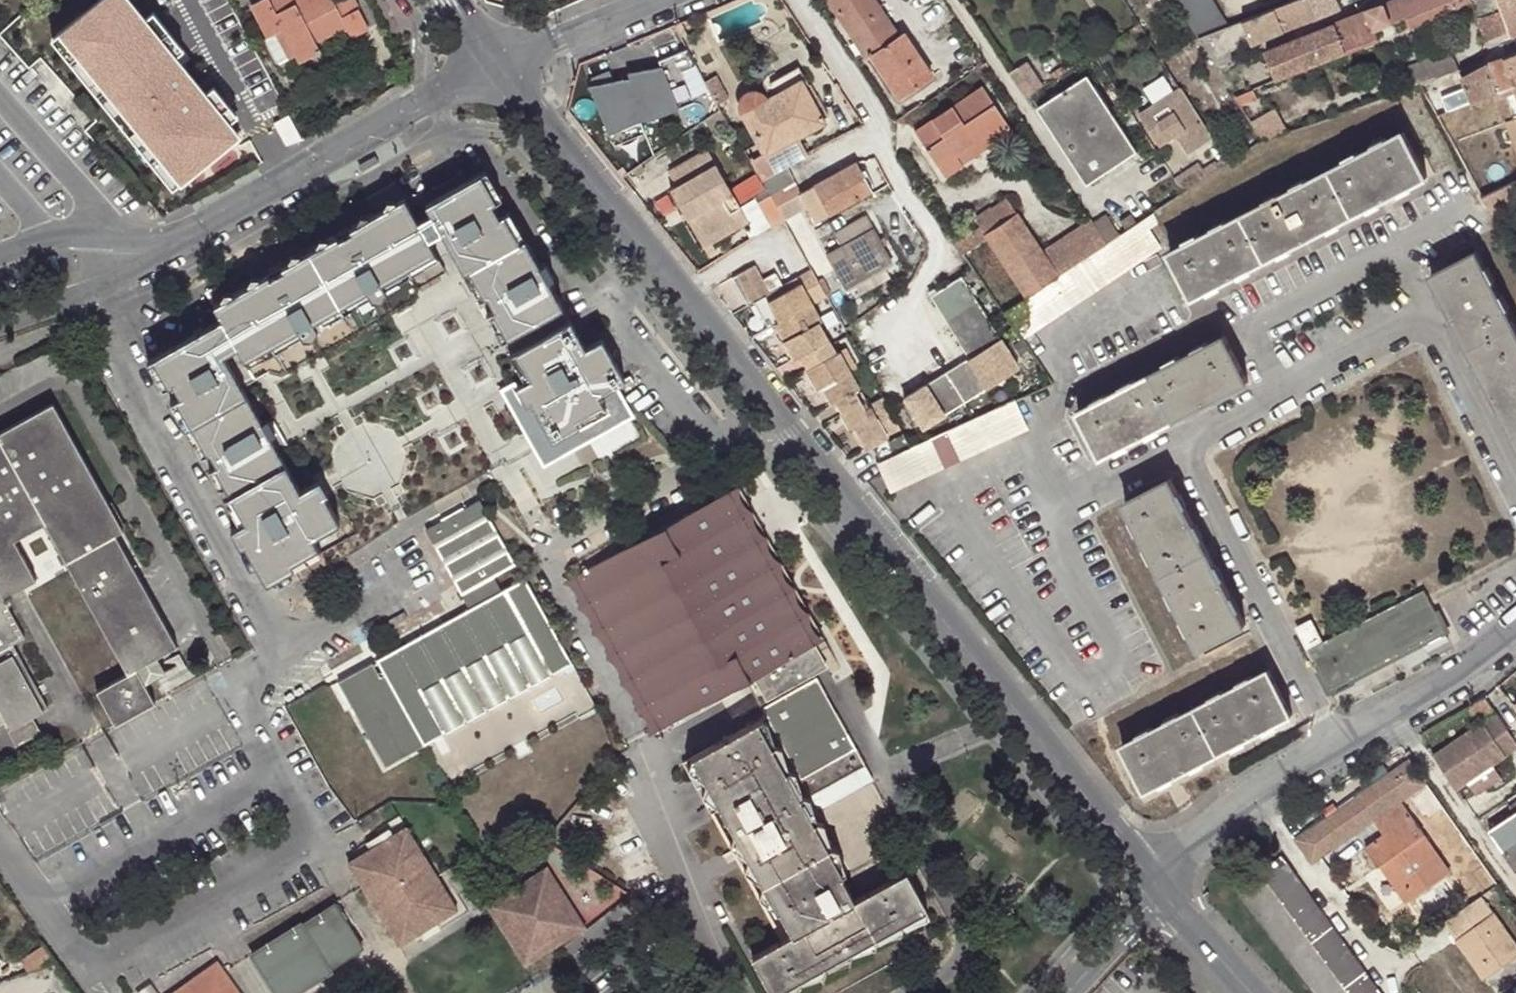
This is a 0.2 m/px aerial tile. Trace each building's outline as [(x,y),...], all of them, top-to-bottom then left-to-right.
[(58,32),(105,94),(101,99),(154,167),(157,165),(173,186),(238,136),(133,0),(100,0),(58,32)] [(370,30),(356,0),(336,0),(334,1),(333,0),(263,0),(252,6),(281,62),(295,54),(299,62),(322,51),(317,43),(347,28),(352,39),(370,30)] [(867,57),(871,54),(900,98),(935,76),(905,31),(899,35),(876,0),(829,0),(867,57)] [(1201,38),(1233,25),(1217,0),(1177,0),(1201,38)] [(1339,0),(1298,0),(1275,9),(1287,31),(1343,9),(1339,0)] [(1400,0),(1394,0),(1338,22),(1350,52),(1382,40),(1378,29),(1408,18),(1400,0)] [(1473,0),(1400,0),(1408,18),(1412,28),(1474,4),(1473,0)] [(1474,4),(1479,18),(1502,10),(1499,0),(1484,0),(1474,4)] [(1510,37),(1515,34),(1515,0),(1499,0),(1502,10),(1510,37)] [(1287,31),(1275,9),(1243,21),(1254,44),(1264,40),(1287,31)] [(1479,18),(1488,46),(1510,37),(1502,10),(1479,18)] [(1233,25),(1201,38),(1219,67),(1236,60),(1233,53),(1254,44),(1243,21),(1233,25)] [(1292,39),(1305,70),(1325,62),(1350,52),(1338,22),(1294,38),(1292,39)] [(1268,51),(1280,80),(1305,70),(1292,39),(1268,51)] [(672,110),(693,101),(679,69),(686,65),(678,46),(639,62),(654,97),(664,93),(672,110)] [(1452,73),(1459,71),(1452,51),(1425,61),(1418,63),(1426,83),(1436,80),(1452,73)] [(1515,88),(1515,55),(1504,60),(1514,89),(1515,88)] [(1499,94),(1514,89),(1504,60),(1489,65),(1489,67),(1499,94)] [(1421,85),(1426,83),(1418,63),(1404,69),(1411,89),(1421,85)] [(1028,96),(1042,88),(1028,67),(1014,76),(1028,96)] [(1499,94),(1489,67),(1463,79),(1471,96),(1473,102),(1474,103),(1497,95),(1499,94)] [(761,141),(746,149),(763,180),(788,166),(809,154),(800,136),(825,121),(795,68),(771,82),(777,93),(767,97),(763,94),(758,92),(752,92),(748,95),(744,99),(742,103),(742,110),(744,115),(761,141)] [(1452,73),(1436,80),(1438,86),(1454,81),(1452,73)] [(1090,185),(1140,153),(1090,76),(1040,109),(1090,185)] [(997,130),(1003,139),(1014,132),(983,87),(915,131),(946,178),(964,166),(957,156),(997,130)] [(1515,117),(1515,88),(1514,89),(1499,94),(1497,95),(1506,121),(1509,120),(1515,117)] [(1255,89),(1238,98),(1244,105),(1259,98),(1255,89)] [(1192,161),(1216,146),(1182,94),(1142,120),(1163,151),(1180,140),(1192,161)] [(1473,102),(1471,96),(1435,109),(1438,115),(1461,106),(1473,102)] [(1438,115),(1445,129),(1467,120),(1461,106),(1438,115)] [(964,166),(1003,139),(997,130),(957,156),(964,166)] [(1351,217),(1429,178),(1405,132),(1328,171),(1351,217)] [(709,236),(746,215),(710,150),(671,171),(678,185),(673,189),(689,218),(697,214),(709,236)] [(1515,183),(1515,182),(1515,156),(1507,160),(1515,183)] [(872,191),(857,162),(802,193),(801,193),(817,222),(872,191)] [(763,180),(778,206),(801,193),(802,193),(788,166),(763,180)] [(1274,257),(1351,217),(1328,171),(1250,211),(1274,257)] [(367,200),(376,217),(378,216),(405,201),(410,210),(427,209),(468,186),(462,173),(426,193),(406,194),(398,182),(367,200)] [(467,278),(529,244),(512,215),(502,220),(495,207),(505,201),(489,174),(468,186),(427,209),(434,220),(421,228),(434,250),(447,242),(467,278)] [(1515,183),(1482,197),(1485,201),(1496,216),(1515,206),(1515,182),(1515,183)] [(981,225),(954,242),(962,253),(987,236),(1028,297),(1108,244),(1094,223),(1090,217),(1041,249),(1008,199),(992,209),(989,205),(974,215),(981,225)] [(376,217),(309,255),(356,338),(414,305),(419,287),(447,273),(410,210),(405,201),(378,216),(376,217)] [(1196,296),(1274,257),(1250,211),(1173,251),(1196,296)] [(751,222),(746,215),(709,236),(697,214),(689,218),(706,247),(751,222)] [(843,245),(874,227),(868,215),(836,232),(843,245)] [(1108,244),(1121,236),(1107,215),(1094,223),(1108,244)] [(1160,248),(1142,222),(1121,236),(1108,244),(1028,297),(1003,313),(1021,338),(1160,248)] [(894,260),(874,227),(843,245),(828,254),(847,287),(894,260)] [(529,244),(467,278),(482,303),(479,306),(487,320),(490,319),(505,347),(510,344),(567,313),(557,295),(561,293),(546,267),(543,269),(529,244)] [(1515,326),(1515,323),(1477,245),(1431,268),(1471,348),(1515,326)] [(356,338),(309,255),(215,307),(243,359),(249,370),(263,363),(269,375),(285,378),(356,338)] [(755,301),(770,292),(755,266),(733,278),(749,305),(755,301)] [(828,295),(813,268),(770,292),(755,301),(770,328),(776,324),(795,356),(801,353),(829,337),(820,320),(823,318),(814,302),(828,295)] [(925,427),(1019,369),(963,278),(932,296),(970,358),(907,397),(925,427)] [(552,463),(594,438),(587,426),(599,419),(590,404),(619,387),(629,382),(607,341),(588,351),(567,313),(510,344),(516,357),(514,358),(528,384),(524,386),(520,388),(528,402),(520,407),(544,450),(552,463)] [(243,359),(223,323),(152,363),(190,431),(251,399),(232,366),(243,359)] [(1515,426),(1515,326),(1471,348),(1511,428),(1515,426)] [(1179,420),(1256,380),(1233,334),(1155,374),(1179,420)] [(829,337),(801,353),(809,366),(837,351),(829,337)] [(911,448),(888,405),(880,409),(845,346),(837,351),(809,366),(820,386),(823,384),(834,403),(837,401),(850,427),(852,425),(864,448),(872,444),(880,462),(911,448)] [(509,361),(524,386),(528,384),(514,358),(509,361)] [(1100,459),(1179,420),(1155,374),(1077,413),(1100,459)] [(619,387),(623,393),(638,386),(634,379),(629,382),(619,387)] [(587,426),(594,438),(635,414),(623,393),(619,387),(590,404),(599,419),(587,426)] [(251,399),(190,431),(230,501),(290,468),(251,399)] [(880,462),(878,464),(890,491),(1029,429),(1017,401),(911,448),(880,462)] [(178,647),(116,535),(125,531),(55,403),(0,433),(0,727),(9,722),(14,730),(10,731),(18,747),(43,734),(34,716),(49,708),(14,645),(26,638),(6,600),(38,582),(15,540),(46,524),(129,673),(136,669),(157,658),(178,647)] [(290,468),(230,501),(245,526),(234,533),(241,545),(246,542),(271,586),(324,555),(316,540),(343,525),(327,496),(332,494),(326,481),(304,493),(290,468)] [(1162,576),(1208,553),(1168,473),(1122,496),(1162,576)] [(747,681),(751,687),(817,650),(728,493),(589,569),(672,722),(747,681)] [(387,768),(573,664),(526,579),(503,592),(495,577),(517,564),(481,501),(428,531),(472,609),(378,661),(385,674),(381,676),(374,663),(338,683),(387,768)] [(324,555),(297,570),(306,588),(362,556),(352,539),(324,555)] [(1202,656),(1248,633),(1208,553),(1162,576),(1202,656)] [(1330,689),(1444,630),(1424,591),(1324,642),(1312,620),(1298,627),(1330,689)] [(817,650),(751,687),(760,702),(819,671),(827,667),(817,650)] [(165,673),(157,658),(136,669),(145,684),(165,673)] [(1218,753),(1296,713),(1272,668),(1195,707),(1218,753)] [(145,684),(136,669),(129,673),(96,690),(114,724),(155,703),(145,684)] [(720,741),(685,761),(699,788),(709,783),(743,844),(734,849),(742,863),(750,859),(792,934),(753,957),(773,992),(778,992),(861,947),(927,910),(926,909),(906,872),(855,900),(791,783),(856,746),(817,678),(764,707),(768,715),(720,741)] [(1487,698),(1479,702),(1488,717),(1496,711),(1487,698)] [(1488,717),(1479,702),(1466,710),(1476,726),(1488,717)] [(1140,792),(1218,753),(1195,707),(1117,746),(1140,792)] [(1515,748),(1515,740),(1496,711),(1488,717),(1476,726),(1434,757),(1458,789),(1515,748)] [(1415,765),(1401,763),(1304,833),(1301,849),(1314,867),(1317,864),(1376,821),(1402,802),(1412,795),(1428,783),(1415,765)] [(1439,799),(1428,783),(1412,795),(1423,810),(1439,799)] [(1402,802),(1376,821),(1386,834),(1368,846),(1382,866),(1390,861),(1409,890),(1428,876),(1435,885),(1453,873),(1402,802)] [(1490,832),(1515,871),(1515,814),(1490,832)] [(384,843),(350,865),(401,947),(459,911),(408,829),(394,837),(390,830),(380,837),(384,843)] [(1295,839),(1301,849),(1304,833),(1295,839)] [(1284,855),(1261,871),(1348,992),(1382,992),(1284,855)] [(1390,861),(1382,866),(1408,904),(1435,885),(1428,876),(1409,890),(1390,861)] [(490,907),(494,908),(551,872),(586,929),(590,930),(551,868),(490,907)] [(551,872),(494,908),(529,964),(586,929),(551,872)] [(252,955),(276,992),(298,992),(334,972),(334,969),(364,950),(336,905),(305,924),(304,922),(252,955)] [(529,964),(494,908),(490,907),(529,968),(590,930),(586,929),(529,964)] [(1515,959),(1515,943),(1496,913),(1459,939),(1487,979),(1515,959)] [(20,955),(27,973),(58,961),(46,945),(20,955)] [(218,961),(173,992),(242,992),(218,961)]
